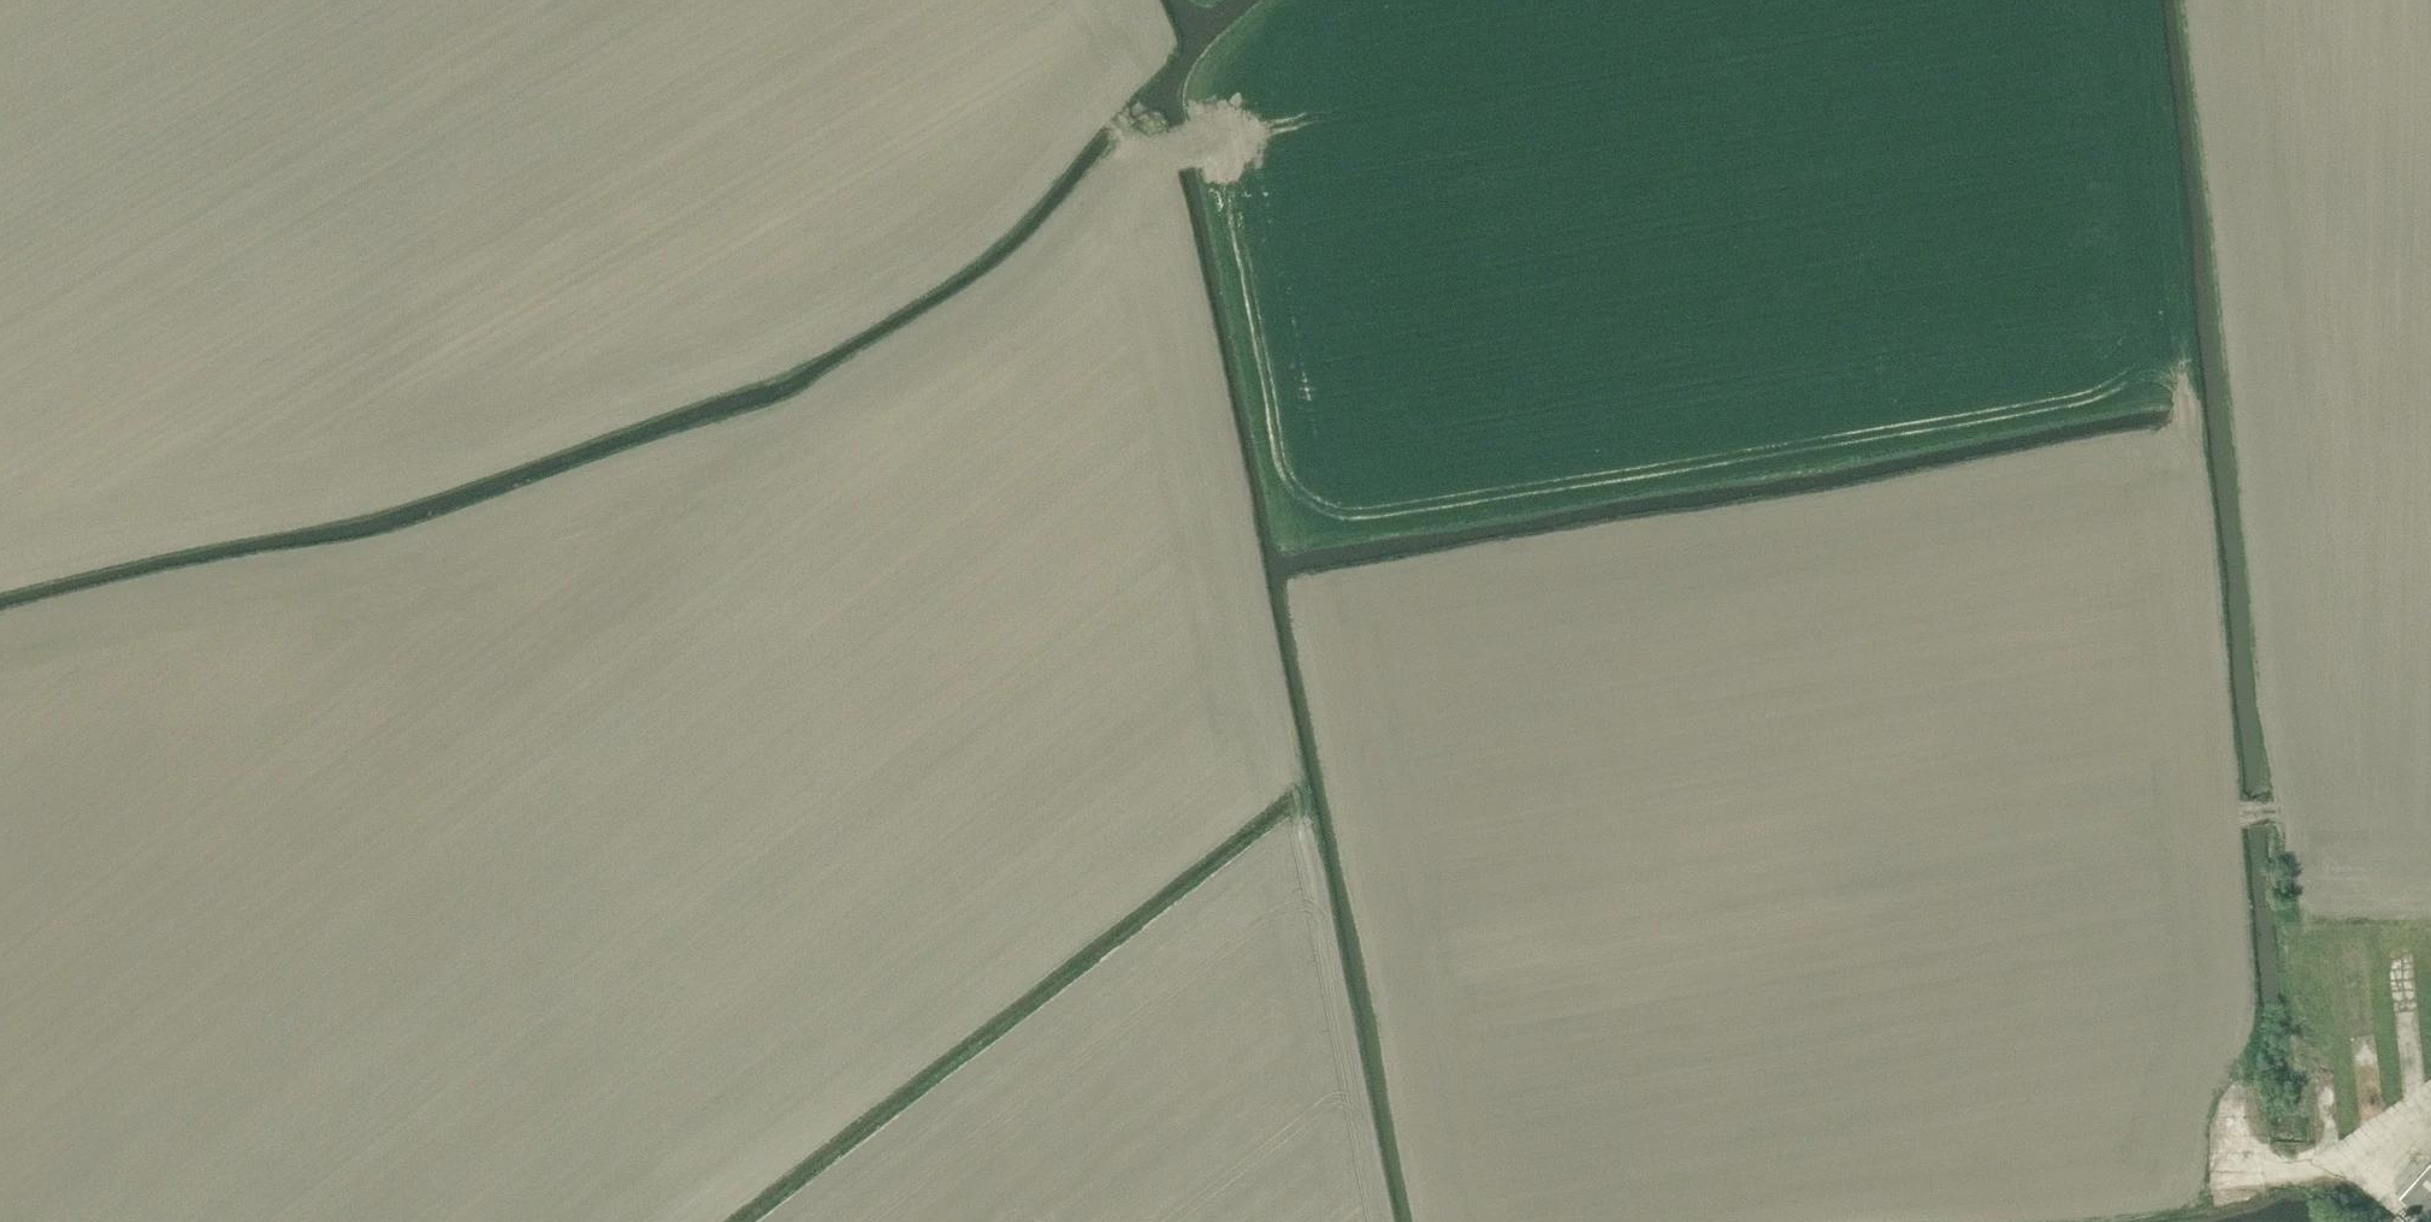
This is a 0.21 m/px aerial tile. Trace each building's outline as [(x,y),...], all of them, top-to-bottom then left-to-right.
[(2400,1197),(2430,1221),(2430,1160),(2400,1197)]
